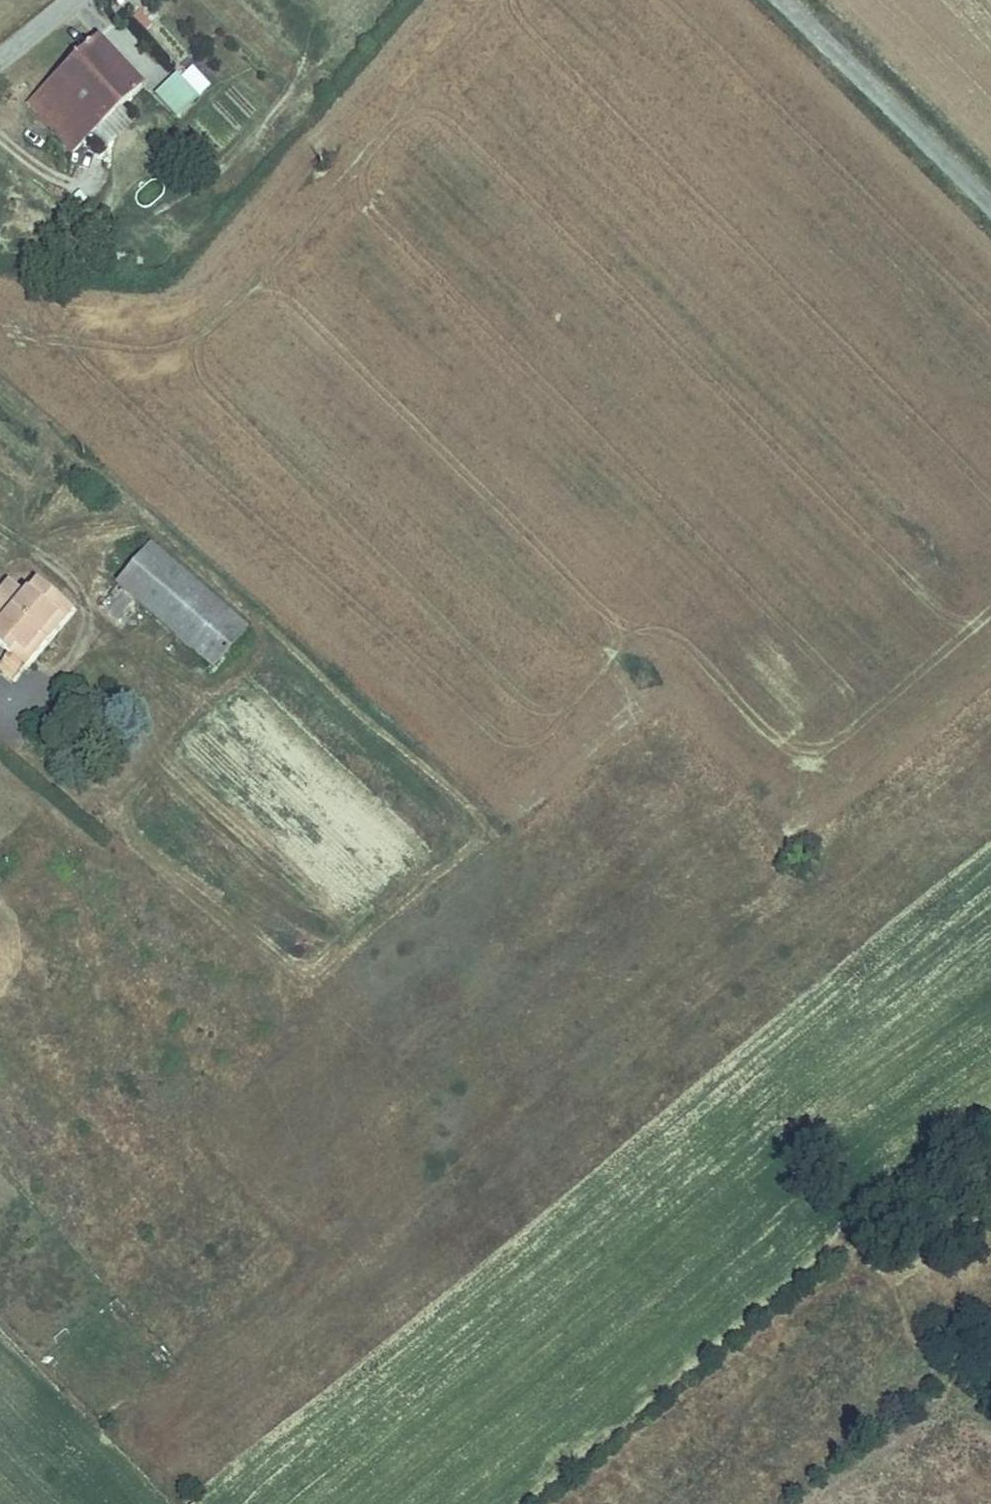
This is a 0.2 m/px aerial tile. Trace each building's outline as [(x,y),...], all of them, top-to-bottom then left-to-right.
[(27,102),(47,124),(59,113),(87,145),(153,84),(104,31),(27,102)] [(178,70),(154,92),(176,117),(201,95),(178,70)] [(47,124),(76,155),(87,145),(59,113),(47,124)] [(150,542),(114,583),(193,653),(228,612),(150,542)] [(70,611),(36,581),(22,597),(7,584),(0,592),(0,648),(21,667),(70,611)]
